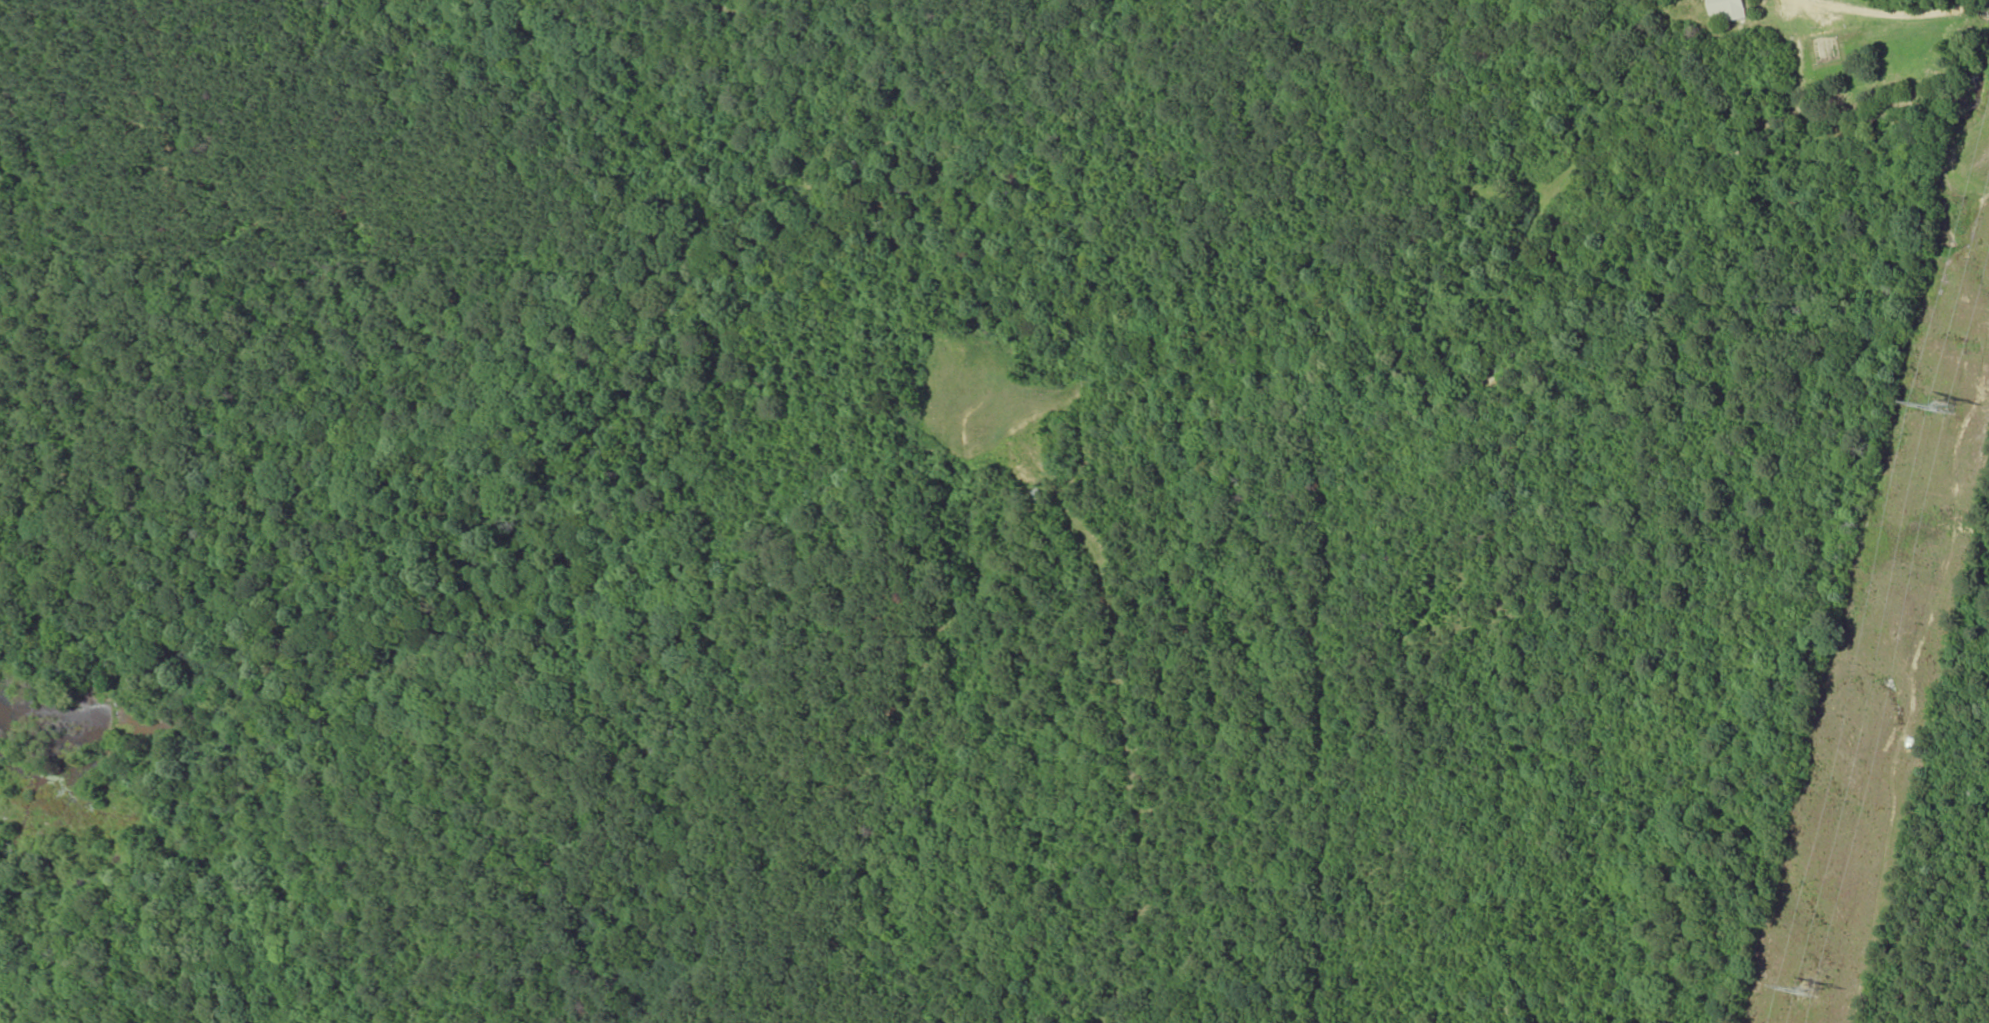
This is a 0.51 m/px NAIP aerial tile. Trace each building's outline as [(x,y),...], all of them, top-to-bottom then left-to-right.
[(1745,0),(1708,0),(1711,15),(1727,12),(1729,21),(1748,17),(1745,0)]
